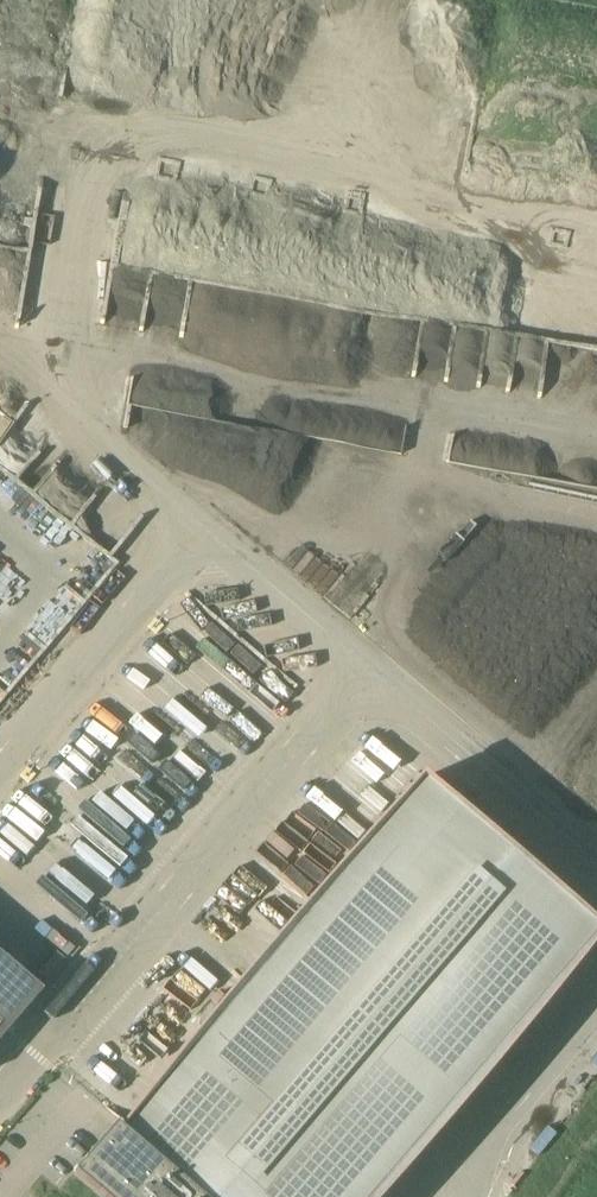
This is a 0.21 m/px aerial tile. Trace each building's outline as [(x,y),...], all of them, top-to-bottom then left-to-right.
[(74,1174),(101,1196),(375,1196),(596,938),(596,928),(423,778),(121,1130),(116,1125),(74,1174)] [(0,953),(0,1041),(43,990),(0,953)]
